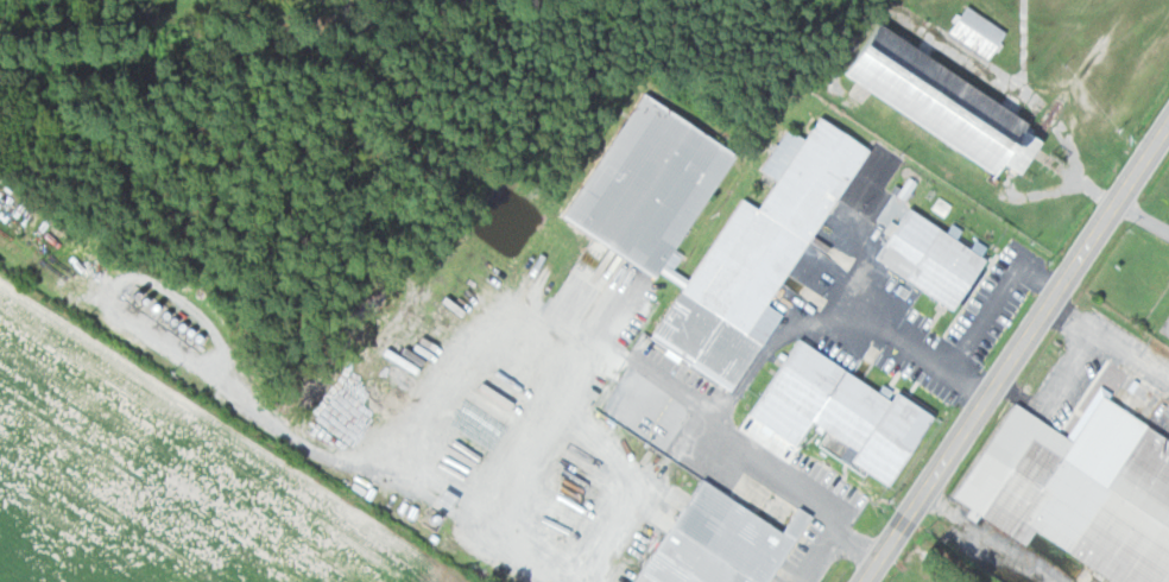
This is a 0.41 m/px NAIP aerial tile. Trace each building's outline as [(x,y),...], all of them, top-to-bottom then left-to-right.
[(1003,174),(1008,166),(1027,177),(1055,130),(875,25),(843,79),(1003,174)] [(738,150),(641,94),(567,222),(664,278),(738,150)] [(741,197),(654,340),(735,390),(783,312),(774,306),(871,147),(822,117),(808,140),(788,128),(762,171),(779,181),(762,209),(741,197)] [(960,310),(991,256),(906,209),(876,262),(960,310)] [(800,444),(813,421),(860,449),(853,461),(894,486),(937,414),(899,391),(896,397),(797,338),(751,415),(800,444)] [(1102,398),(1078,439),(1013,402),(958,499),(973,507),(969,515),(979,520),(981,515),(1030,543),(1035,534),(1120,581),(1168,581),(1168,436),(1102,398)] [(812,513),(801,507),(789,529),(699,479),(641,581),(773,581),(812,513)]
